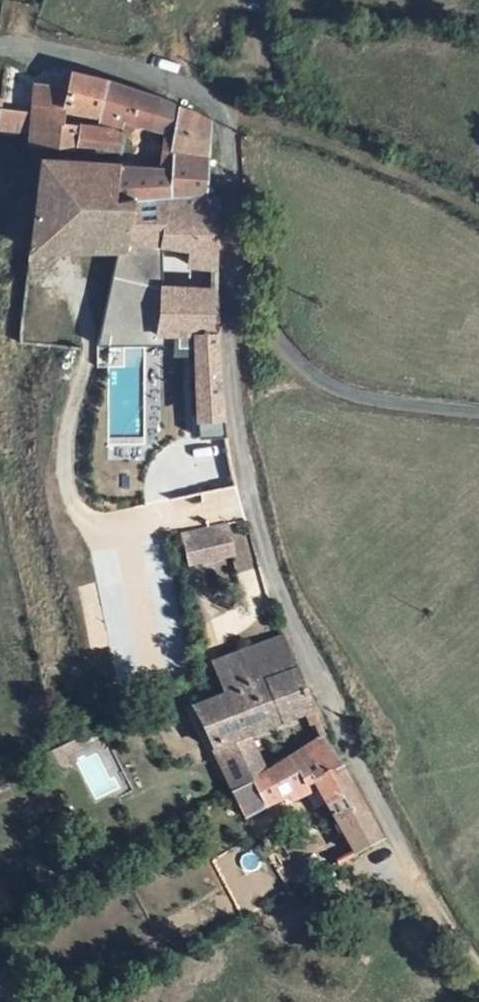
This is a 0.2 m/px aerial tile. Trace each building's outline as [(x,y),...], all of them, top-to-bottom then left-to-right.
[(59,78),(58,93),(56,118),(106,124),(107,137),(125,138),(128,130),(148,132),(154,101),(59,78)] [(26,120),(24,136),(54,138),(56,118),(58,93),(28,91),(26,120)] [(106,169),(106,193),(190,199),(204,119),(172,108),(161,174),(106,169)] [(23,145),(24,136),(26,120),(0,117),(0,144),(23,145)] [(56,118),(54,138),(82,140),(107,141),(107,137),(106,124),(56,118)] [(23,151),(82,154),(82,140),(54,138),(24,136),(23,145),(23,151)] [(82,154),(106,155),(107,141),(82,140),(82,154)] [(190,199),(106,193),(106,169),(32,163),(22,258),(115,262),(117,249),(175,252),(176,268),(203,270),(206,199),(190,199)] [(210,411),(208,348),(202,292),(188,294),(160,296),(132,295),(104,291),(98,337),(133,338),(169,336),(182,335),(187,414),(210,411)] [(229,522),(181,530),(187,566),(235,558),(229,522)] [(195,758),(229,744),(300,713),(267,636),(194,670),(209,706),(177,719),(195,758)] [(300,786),(325,825),(352,808),(311,737),(245,782),(215,801),(228,824),(300,786)] [(215,801),(245,782),(229,744),(195,758),(215,801)] [(325,825),(344,854),(370,838),(352,808),(325,825)]
